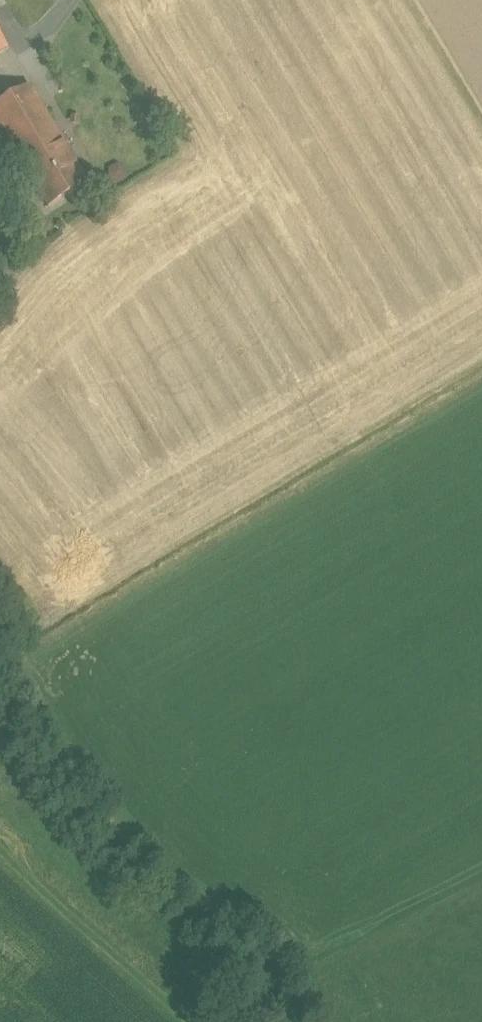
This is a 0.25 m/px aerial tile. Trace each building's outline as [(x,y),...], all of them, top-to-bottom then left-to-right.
[(0,102),(0,124),(22,160),(62,136),(31,84),(0,102)] [(62,136),(22,160),(49,206),(89,182),(62,136)] [(10,212),(0,196),(0,218),(10,212)]
